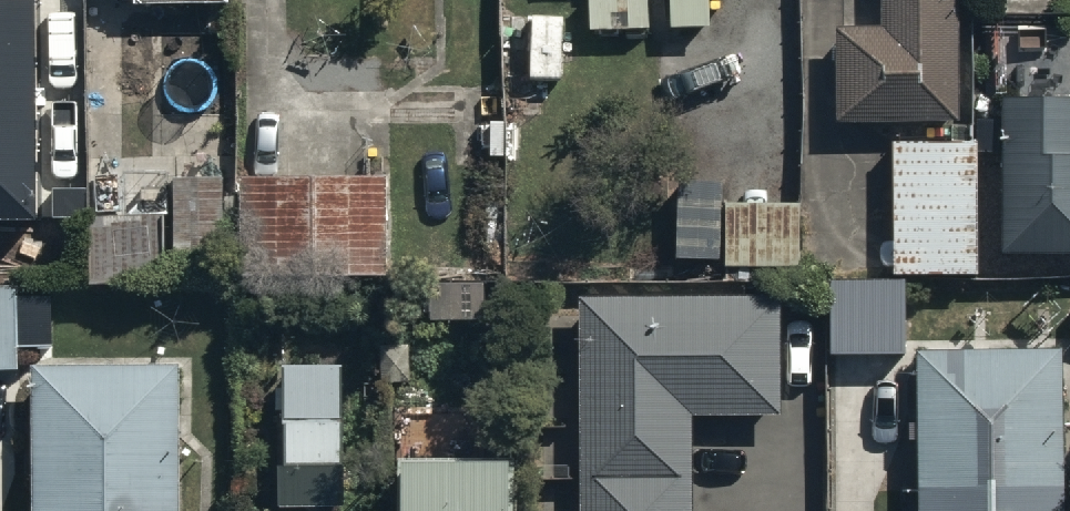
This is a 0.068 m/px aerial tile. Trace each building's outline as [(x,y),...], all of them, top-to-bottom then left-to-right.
[(38,214),(36,0),(0,0),(0,214),(38,214)] [(588,25),(648,25),(647,0),(587,0),(588,25)] [(883,15),(840,16),(841,114),(965,113),(963,0),(883,0),(883,15)] [(560,14),(526,15),(527,78),(561,78),(560,14)] [(1002,253),(1069,252),(1069,93),(1000,94),(1002,253)] [(892,269),(973,267),(971,136),(890,137),(892,269)] [(386,165),(240,167),(241,265),(388,263),(386,165)] [(221,170),(170,171),(171,262),(222,261),(221,170)] [(798,196),(723,197),(724,266),(799,265),(798,196)] [(86,205),(87,270),(164,269),(163,204),(86,205)] [(832,347),(901,346),(900,270),(831,271),(832,347)] [(15,283),(0,283),(0,366),(16,366),(15,283)] [(692,403),(786,402),(785,307),(584,308),(584,510),(693,510),(692,403)] [(1057,342),(921,344),(923,510),(1059,510),(1057,342)] [(278,487),(342,486),(340,353),(276,354),(278,487)] [(177,355),(28,357),(30,510),(179,510),(177,355)] [(511,439),(395,440),(396,495),(384,495),(384,510),(512,510),(511,439)]
